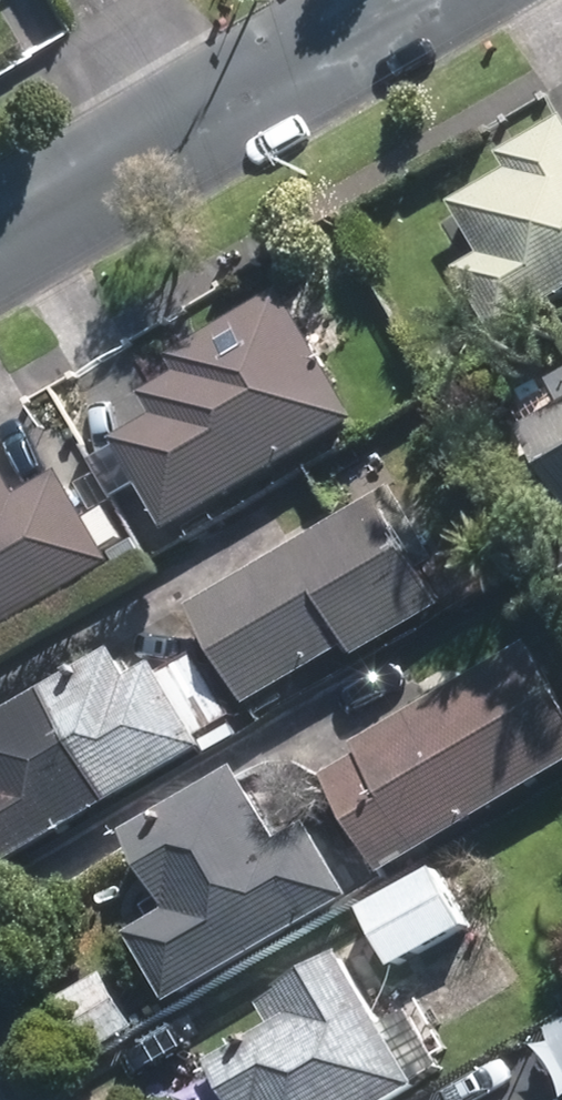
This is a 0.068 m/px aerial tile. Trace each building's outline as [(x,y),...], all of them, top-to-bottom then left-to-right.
[(454,342),(561,282),(561,159),(561,160),(537,117),(471,154),(483,176),(419,212),(447,261),(418,277),(454,342)] [(69,475),(114,556),(315,443),(237,305),(134,363),(146,383),(109,404),(120,424),(81,447),(90,463),(69,475)] [(506,436),(558,524),(561,522),(561,403),(506,436)] [(75,577),(21,486),(0,498),(0,622),(75,577)] [(349,508),(157,612),(220,724),(412,614),(349,508)] [(503,641),(325,750),(333,769),(278,799),(331,891),(561,754),(561,748),(503,641)] [(157,774),(149,760),(168,751),(115,662),(38,705),(31,689),(0,706),(0,862),(157,774)] [(277,828),(248,846),(210,785),(106,846),(142,910),(97,937),(137,1012),(322,902),(277,828)] [(403,875),(325,919),(355,981),(436,938),(403,875)] [(406,1098),(362,1014),(349,1021),(317,960),(249,995),(258,1014),(218,1035),(228,1054),(169,1084),(178,1099),(403,1099),(406,1098)] [(528,1025),(561,1081),(561,1005),(528,1025)]
